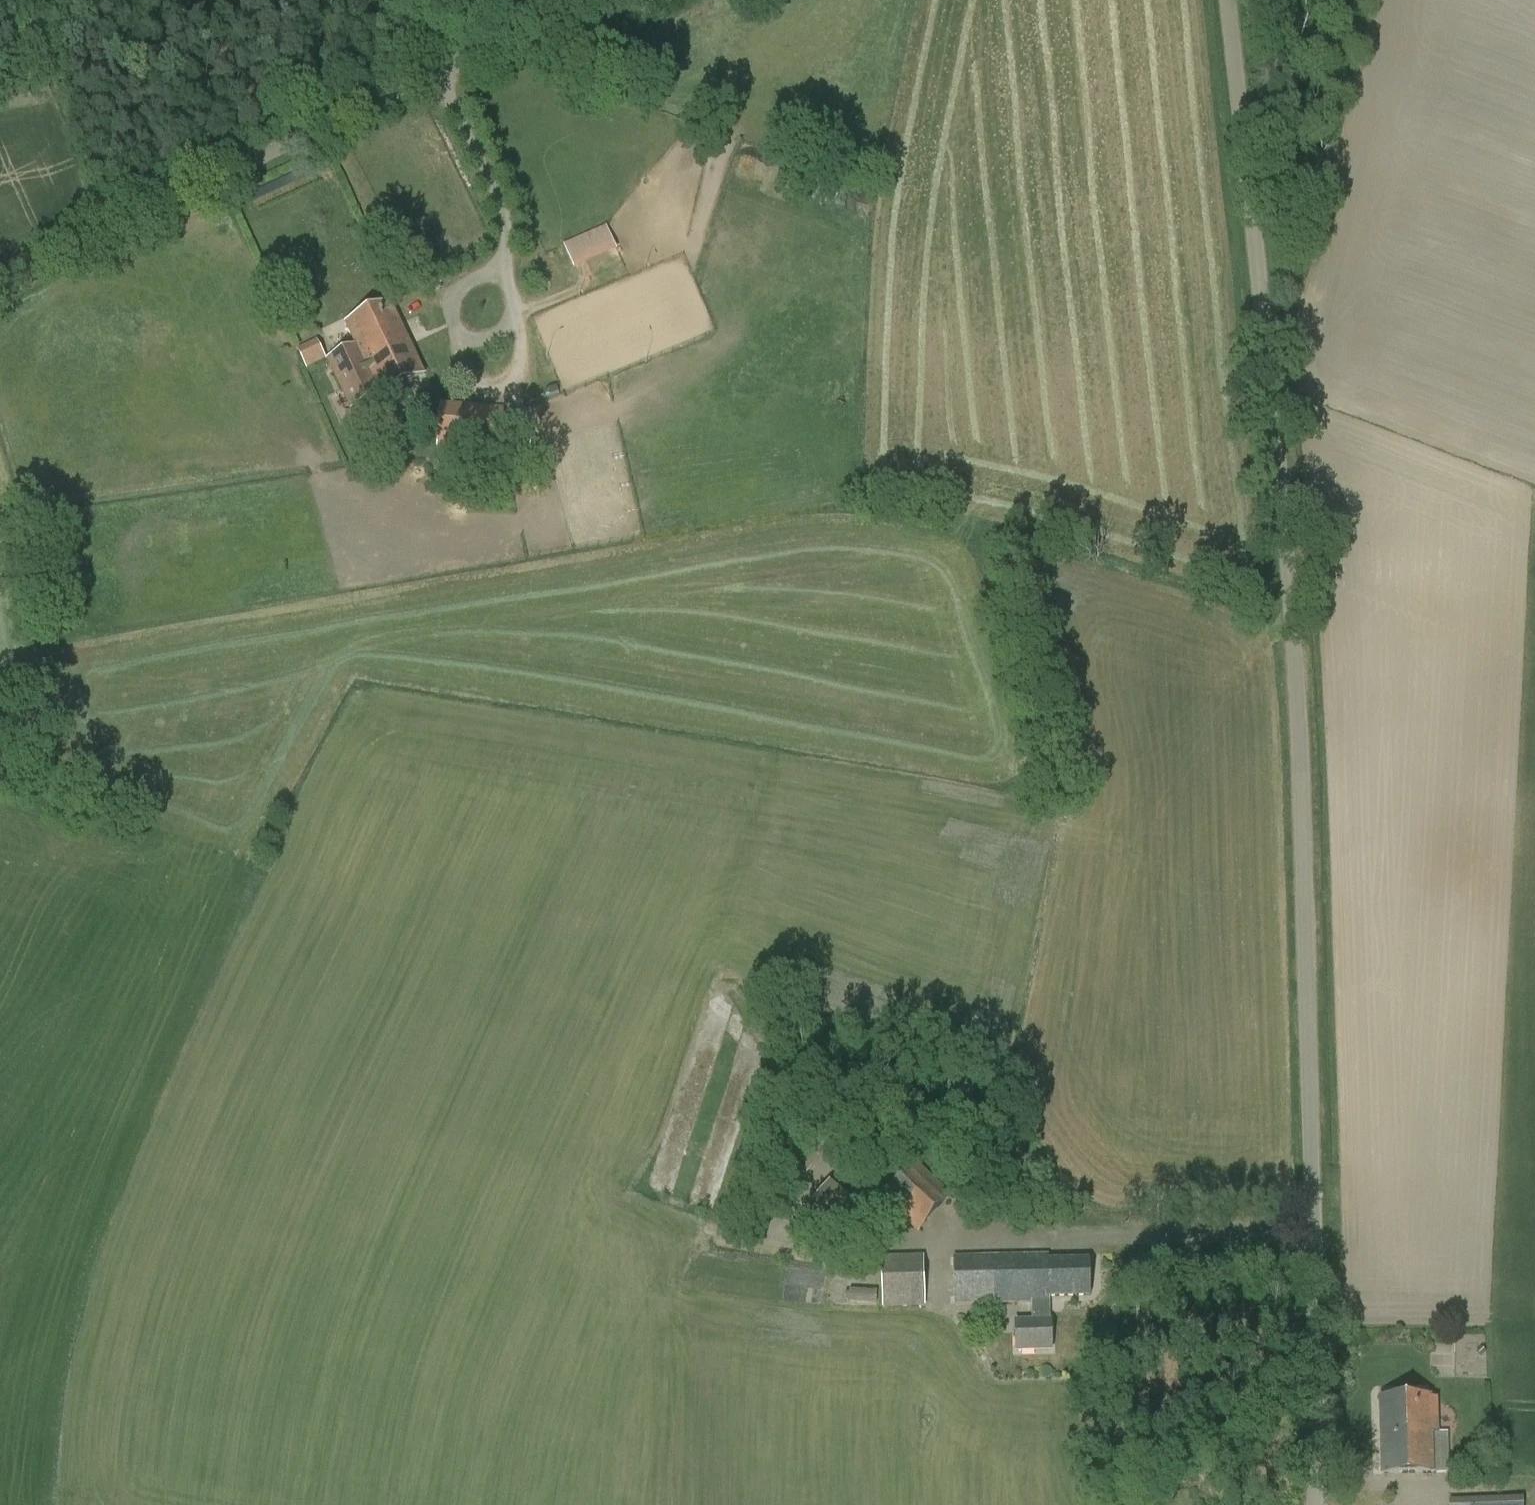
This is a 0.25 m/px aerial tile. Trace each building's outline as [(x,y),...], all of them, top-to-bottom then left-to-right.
[(606,226),(563,245),(574,270),(617,251),(606,226)] [(356,346),(333,359),(356,408),(425,375),(390,303),(346,324),(356,346)] [(297,348),(307,368),(326,359),(317,339),(297,348)] [(525,403),(502,401),(501,410),(442,405),(439,443),(498,447),(500,419),(524,422),(525,403)] [(882,1200),(918,1232),(953,1195),(917,1161),(911,1167),(899,1155),(874,1181),(887,1194),(882,1200)] [(876,1221),(829,1181),(801,1214),(848,1253),(876,1221)] [(924,1255),(881,1256),(881,1307),(924,1307),(924,1255)] [(953,1305),(1031,1303),(1031,1302),(1048,1301),(1048,1298),(1091,1297),(1090,1260),(1047,1261),(1047,1256),(952,1258),(953,1305)] [(849,1304),(876,1304),(876,1292),(849,1290),(849,1294),(844,1294),(844,1300),(849,1300),(849,1304)] [(1031,1302),(1031,1303),(1032,1321),(1016,1322),(1016,1352),(1051,1351),(1051,1321),(1049,1321),(1048,1301),(1031,1302)] [(1431,1439),(1430,1397),(1379,1399),(1381,1475),(1432,1474),(1449,1474),(1448,1439),(1431,1439)] [(1522,1497),(1450,1498),(1450,1504),(1522,1504),(1522,1497)]
